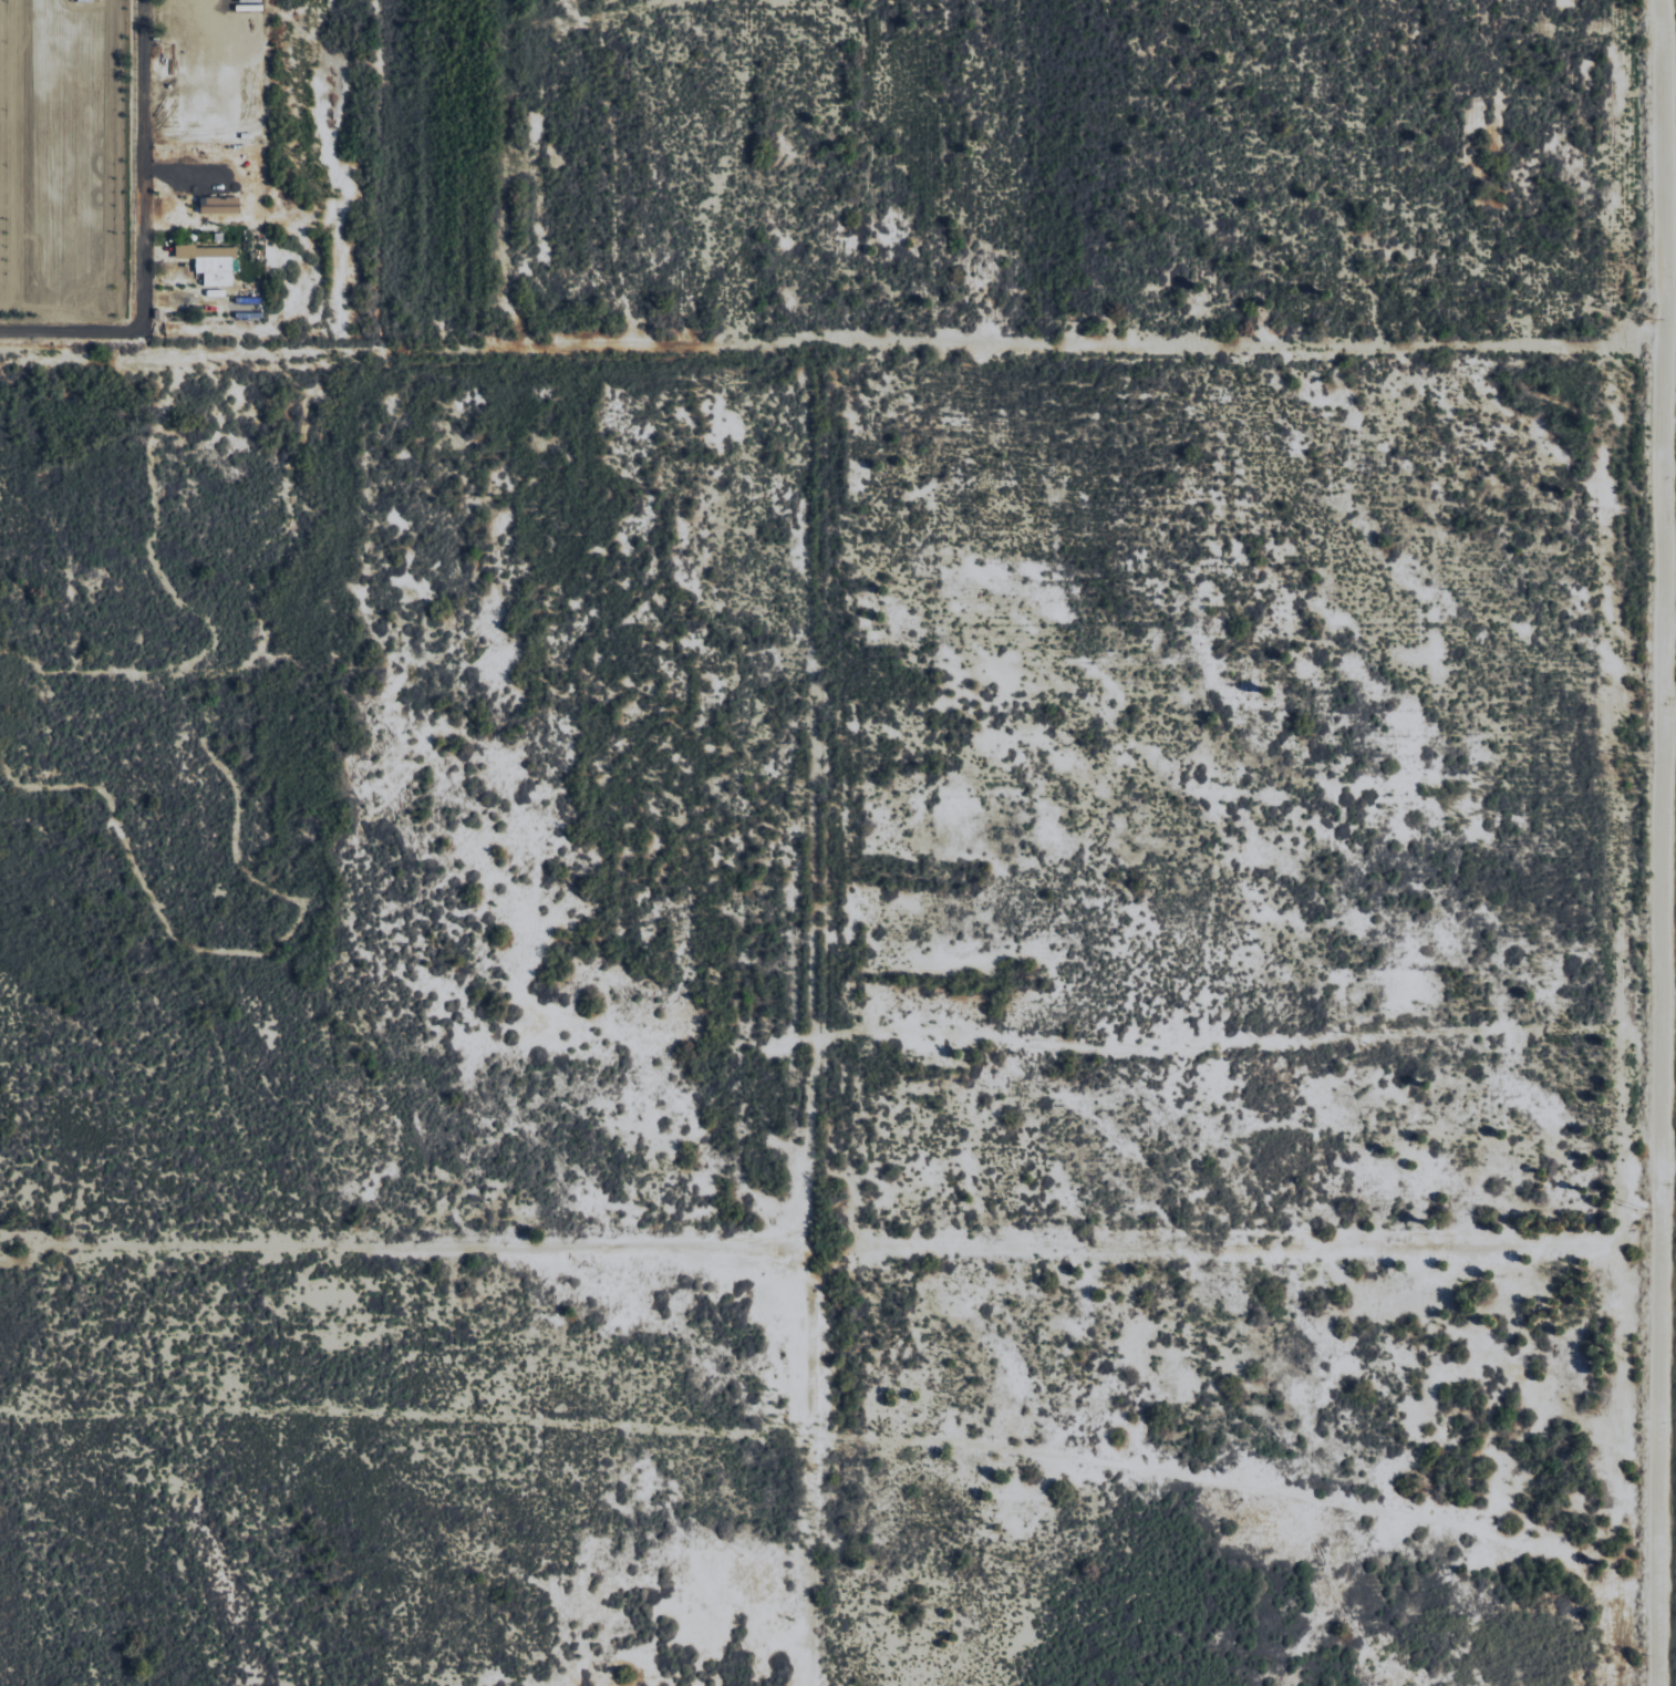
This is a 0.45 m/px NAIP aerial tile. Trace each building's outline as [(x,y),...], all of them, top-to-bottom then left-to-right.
[(201,212),(241,213),(241,197),(201,196),(201,212)] [(204,286),(233,286),(233,258),(237,258),(238,247),(177,246),(177,258),(197,258),(196,272),(205,272),(204,286)]
